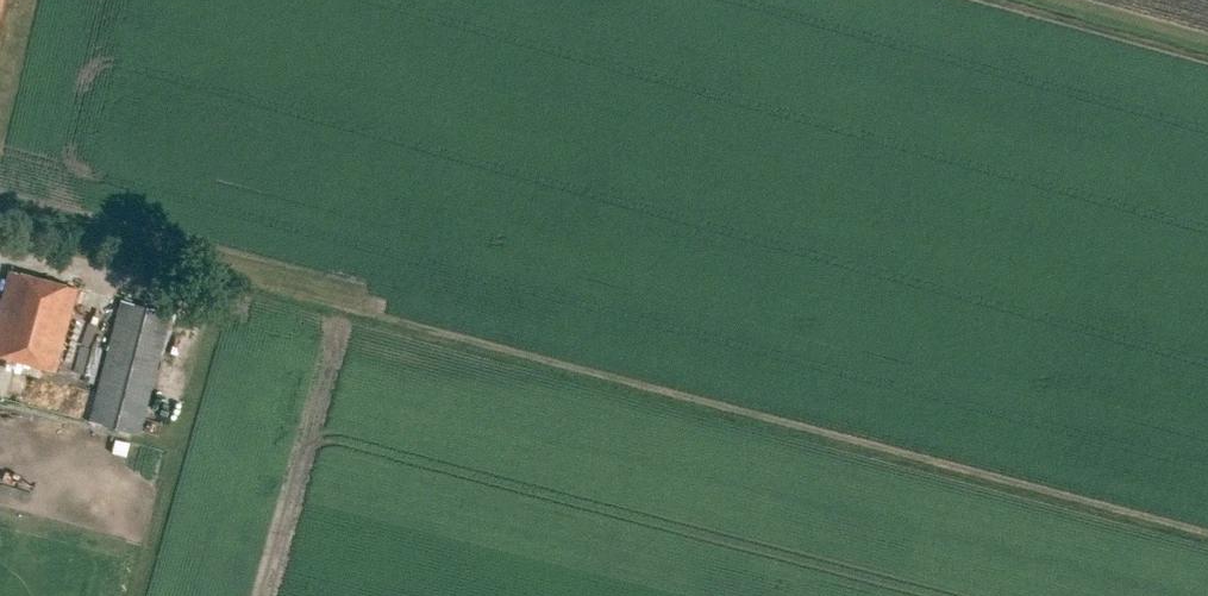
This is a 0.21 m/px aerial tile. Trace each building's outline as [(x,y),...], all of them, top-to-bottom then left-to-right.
[(78,290),(8,272),(0,303),(0,359),(56,373),(78,290)] [(120,301),(88,423),(140,436),(171,315),(120,301)]
